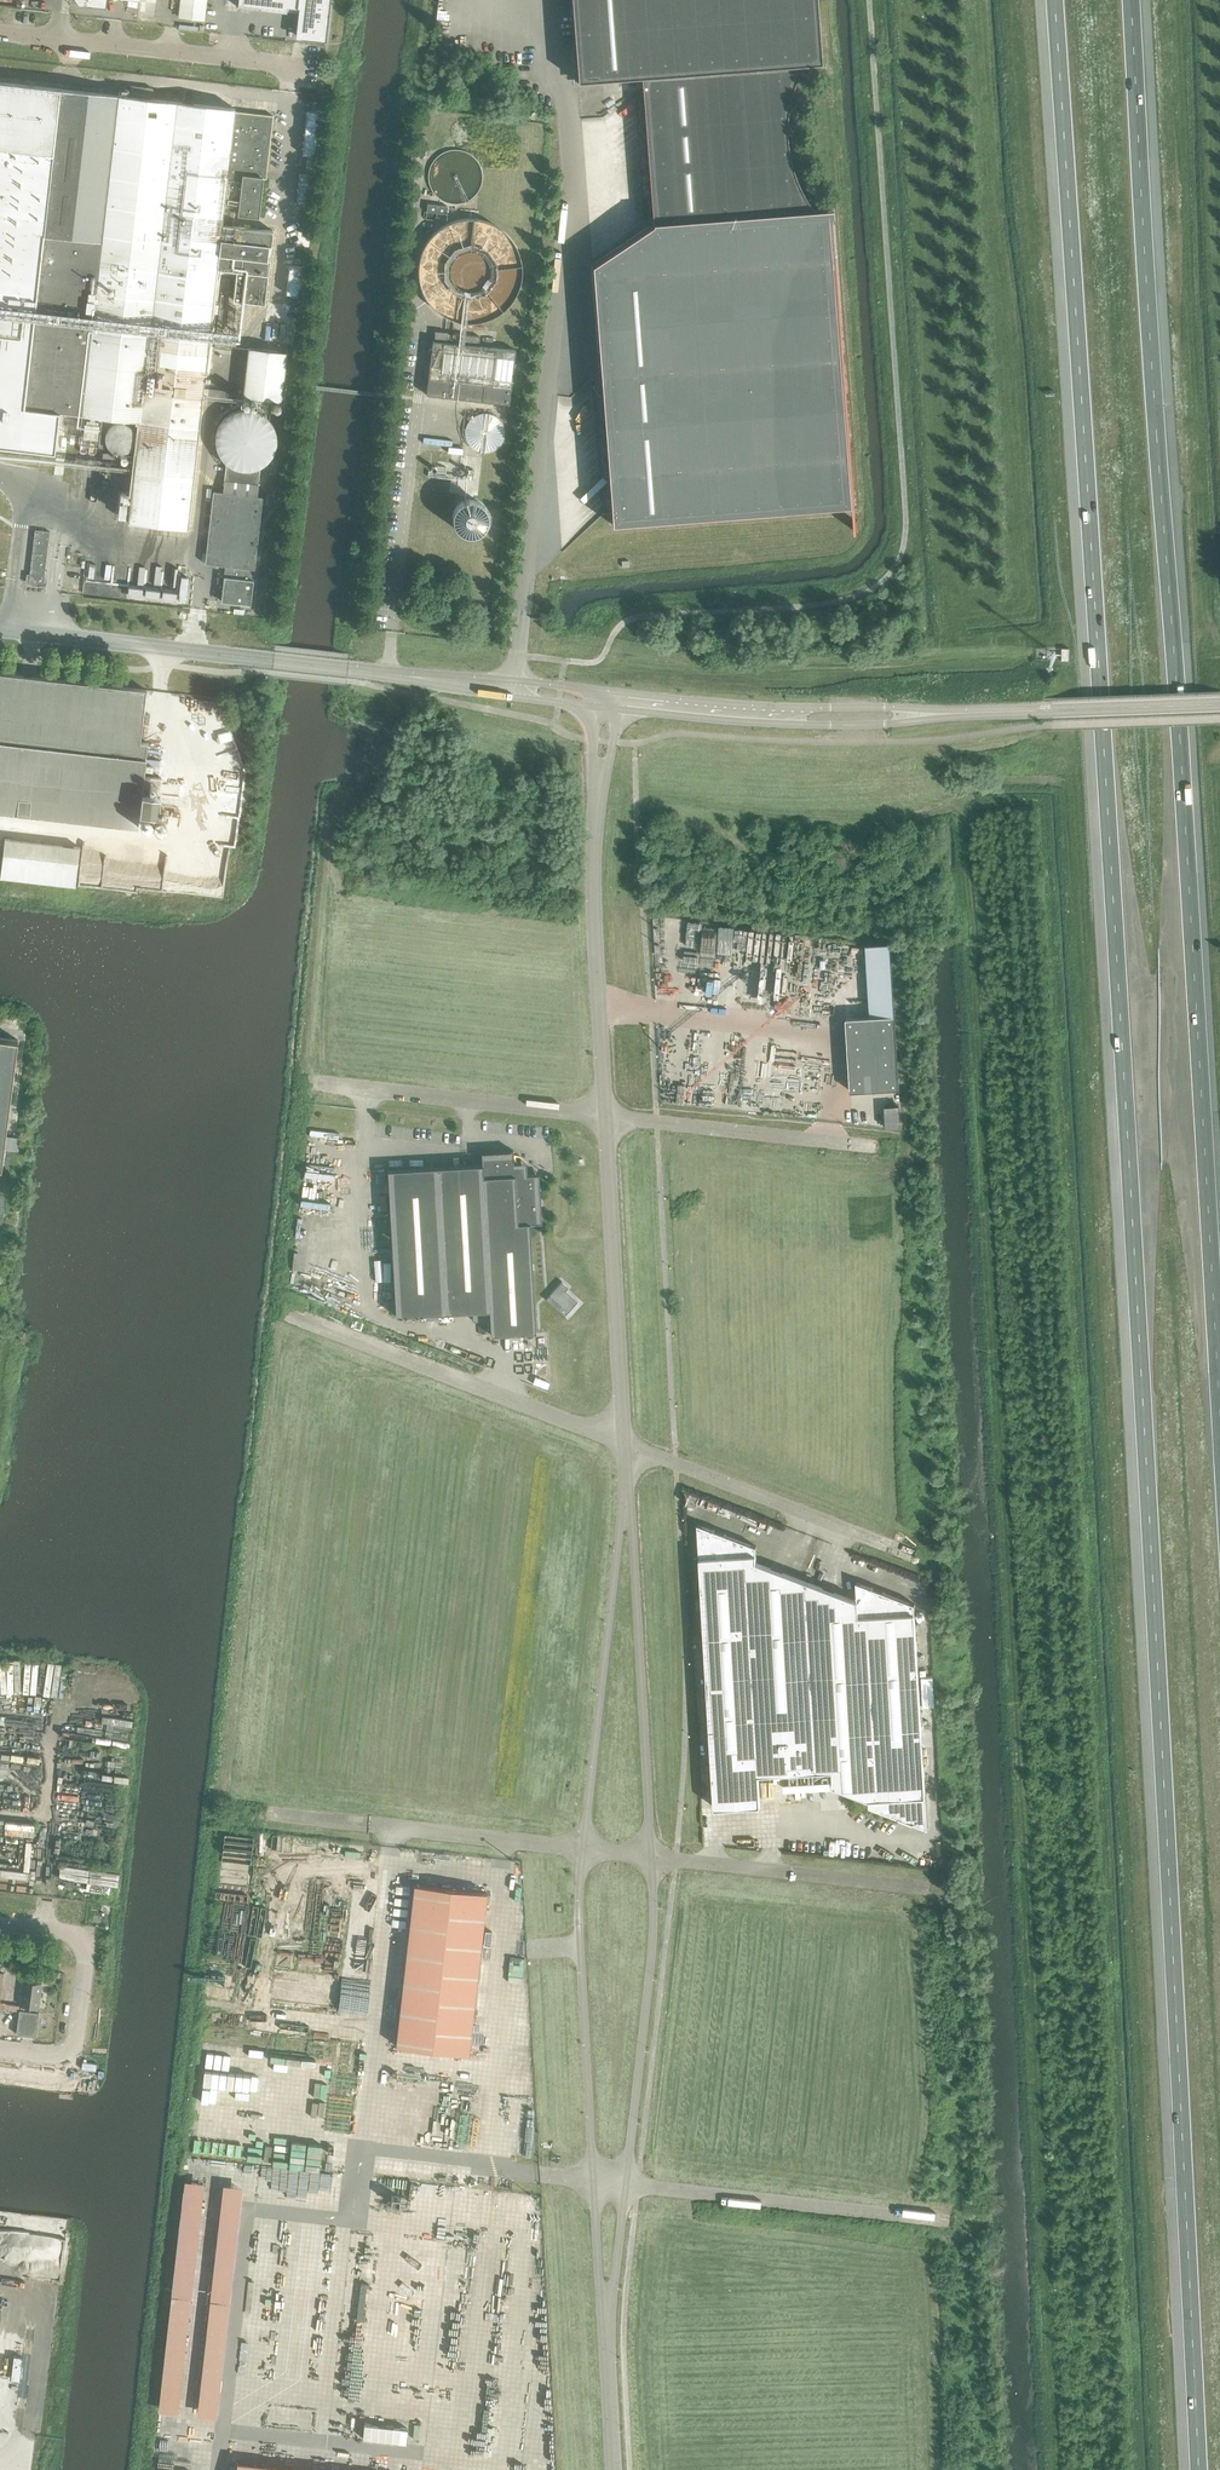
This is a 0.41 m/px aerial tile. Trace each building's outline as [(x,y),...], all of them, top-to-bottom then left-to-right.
[(179,17),(204,19),(206,0),(181,0),(179,17)] [(237,7),(286,12),(287,7),(298,8),(304,9),(301,39),(325,41),(330,0),(238,0),(237,7)] [(577,81),(641,76),(642,92),(636,96),(643,107),(637,111),(645,121),(639,125),(646,136),(640,140),(647,150),(641,154),(648,165),(642,167),(649,178),(643,181),(650,191),(644,195),(651,206),(645,210),(652,220),(652,224),(591,265),(600,369),(600,370),(601,382),(594,388),(602,396),(602,400),(596,405),(603,413),(603,417),(597,423),(604,430),(605,434),(598,440),(606,448),(606,452),(600,458),(607,465),(607,469),(601,475),(608,483),(609,487),(602,492),(610,500),(611,512),(611,513),(612,524),(854,505),(855,505),(834,255),(830,204),(811,206),(810,204),(805,197),(802,191),(799,185),(796,178),(793,172),(791,165),(790,158),(788,150),(787,143),(786,136),(786,129),(786,121),(787,114),(788,107),(789,100),(791,93),(793,86),(796,79),(798,72),(802,66),(803,64),(820,62),(816,0),(571,0),(577,81)] [(19,448),(54,452),(57,409),(139,421),(137,441),(132,485),(128,522),(187,528),(217,268),(237,271),(233,300),(264,303),(268,274),(269,259),(267,259),(268,245),(271,245),(272,230),(238,226),(238,220),(235,216),(223,215),(224,208),(238,210),(237,215),(259,217),(264,172),(267,172),(273,116),(235,111),(235,109),(205,105),(206,94),(183,92),(182,103),(126,96),(126,93),(118,92),(118,95),(0,82),(0,446),(19,448)] [(129,94),(152,97),(153,86),(130,83),(129,94)] [(425,219),(436,220),(437,213),(446,214),(447,206),(427,204),(426,211),(425,219)] [(221,286),(229,287),(230,278),(222,278),(221,286)] [(214,347),(230,349),(235,309),(227,308),(230,288),(221,287),(214,347)] [(266,339),(279,340),(281,320),(269,319),(266,339)] [(434,339),(447,341),(448,333),(435,331),(434,339)] [(432,341),(426,395),(509,404),(515,350),(479,346),(480,337),(453,334),(452,343),(432,341)] [(287,350),(247,346),(242,395),(282,400),(287,350)] [(225,463),(222,493),(257,497),(259,467),(254,469),(247,470),(240,470),(235,468),(233,467),(229,465),(225,463)] [(427,476),(445,478),(446,467),(437,466),(436,471),(428,471),(427,476)] [(221,601),(250,604),(262,497),(257,497),(222,493),(213,492),(205,563),(225,565),(225,566),(221,601)] [(454,525),(456,528),(458,531),(461,533),(465,535),(469,535),(473,535),(476,534),(480,532),(483,530),(485,527),(487,523),(487,519),(487,515),(487,512),(485,508),(483,505),(480,503),(476,501),(473,500),(469,500),(465,500),(461,502),(458,504),(456,507),(454,510),(452,514),(452,517),(452,521),(454,525)] [(35,530),(28,581),(43,583),(50,532),(35,530)] [(137,827),(139,811),(158,813),(160,794),(159,794),(161,777),(143,775),(147,742),(140,741),(146,689),(36,677),(21,675),(0,673),(0,812),(137,827)] [(0,877),(0,878),(75,887),(79,847),(4,839),(0,877)] [(870,1017),(846,1018),(851,1091),(899,1088),(890,942),(866,943),(870,1017)] [(1,1168),(18,1040),(0,1037),(0,1168),(1,1168)] [(395,1316),(489,1310),(490,1335),(535,1332),(529,1223),(542,1222),(541,1222),(538,1174),(539,1174),(526,1174),(526,1167),(520,1162),(513,1163),(513,1150),(512,1150),(512,1151),(482,1152),(481,1152),(482,1165),(387,1170),(395,1316)] [(567,1287),(562,1282),(562,1281),(561,1281),(549,1294),(545,1299),(564,1316),(572,1307),(576,1302),(577,1301),(565,1290),(568,1287),(567,1287)] [(699,1557),(700,1557),(714,1807),(761,1805),(759,1774),(833,1770),(834,1785),(869,1799),(869,1806),(928,1828),(914,1604),(856,1581),(857,1600),(757,1561),(756,1554),(757,1554),(756,1546),(697,1524),(699,1557)] [(395,2045),(468,2054),(486,1892),(414,1884),(395,2045)] [(21,2003),(20,2008),(26,2009),(27,2004),(38,2006),(41,1982),(23,1979),(20,2003),(21,2003)] [(39,2011),(26,2009),(20,2008),(19,2008),(16,2032),(35,2035),(39,2011)] [(177,2413),(190,2299),(170,2297),(157,2411),(177,2413)] [(216,2418),(229,2304),(209,2302),(196,2416),(216,2418)] [(19,2380),(22,2357),(14,2356),(11,2379),(19,2380)] [(234,2460),(233,2469),(320,2469),(234,2460)]
